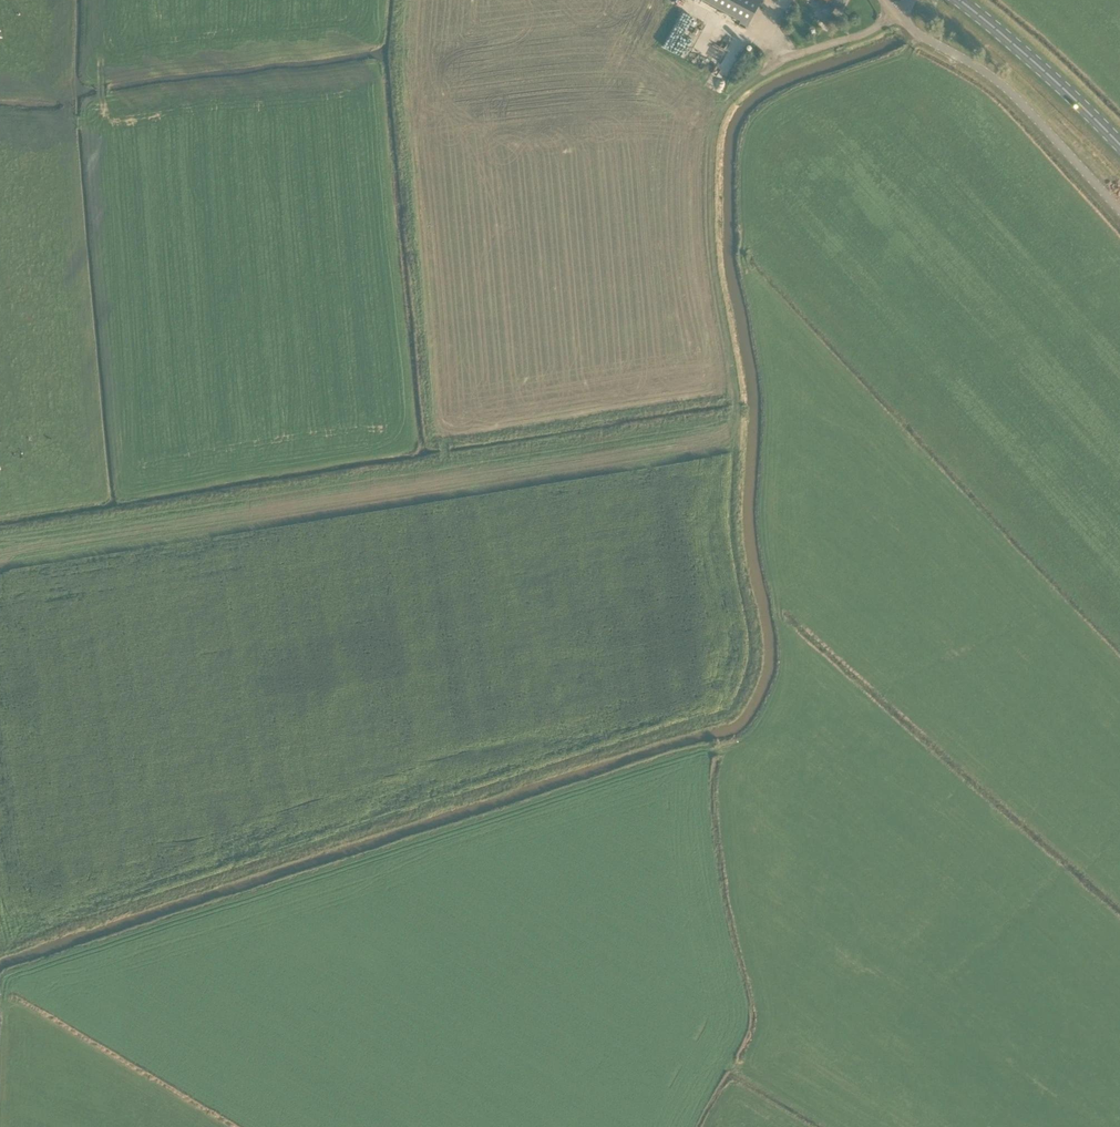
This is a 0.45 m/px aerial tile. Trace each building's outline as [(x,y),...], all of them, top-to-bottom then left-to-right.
[(746,30),(762,0),(690,0),(746,30)] [(827,3),(824,8),(833,12),(837,5),(843,9),(848,0),(822,0),(827,3)] [(815,26),(822,29),(825,22),(819,19),(815,26)]
